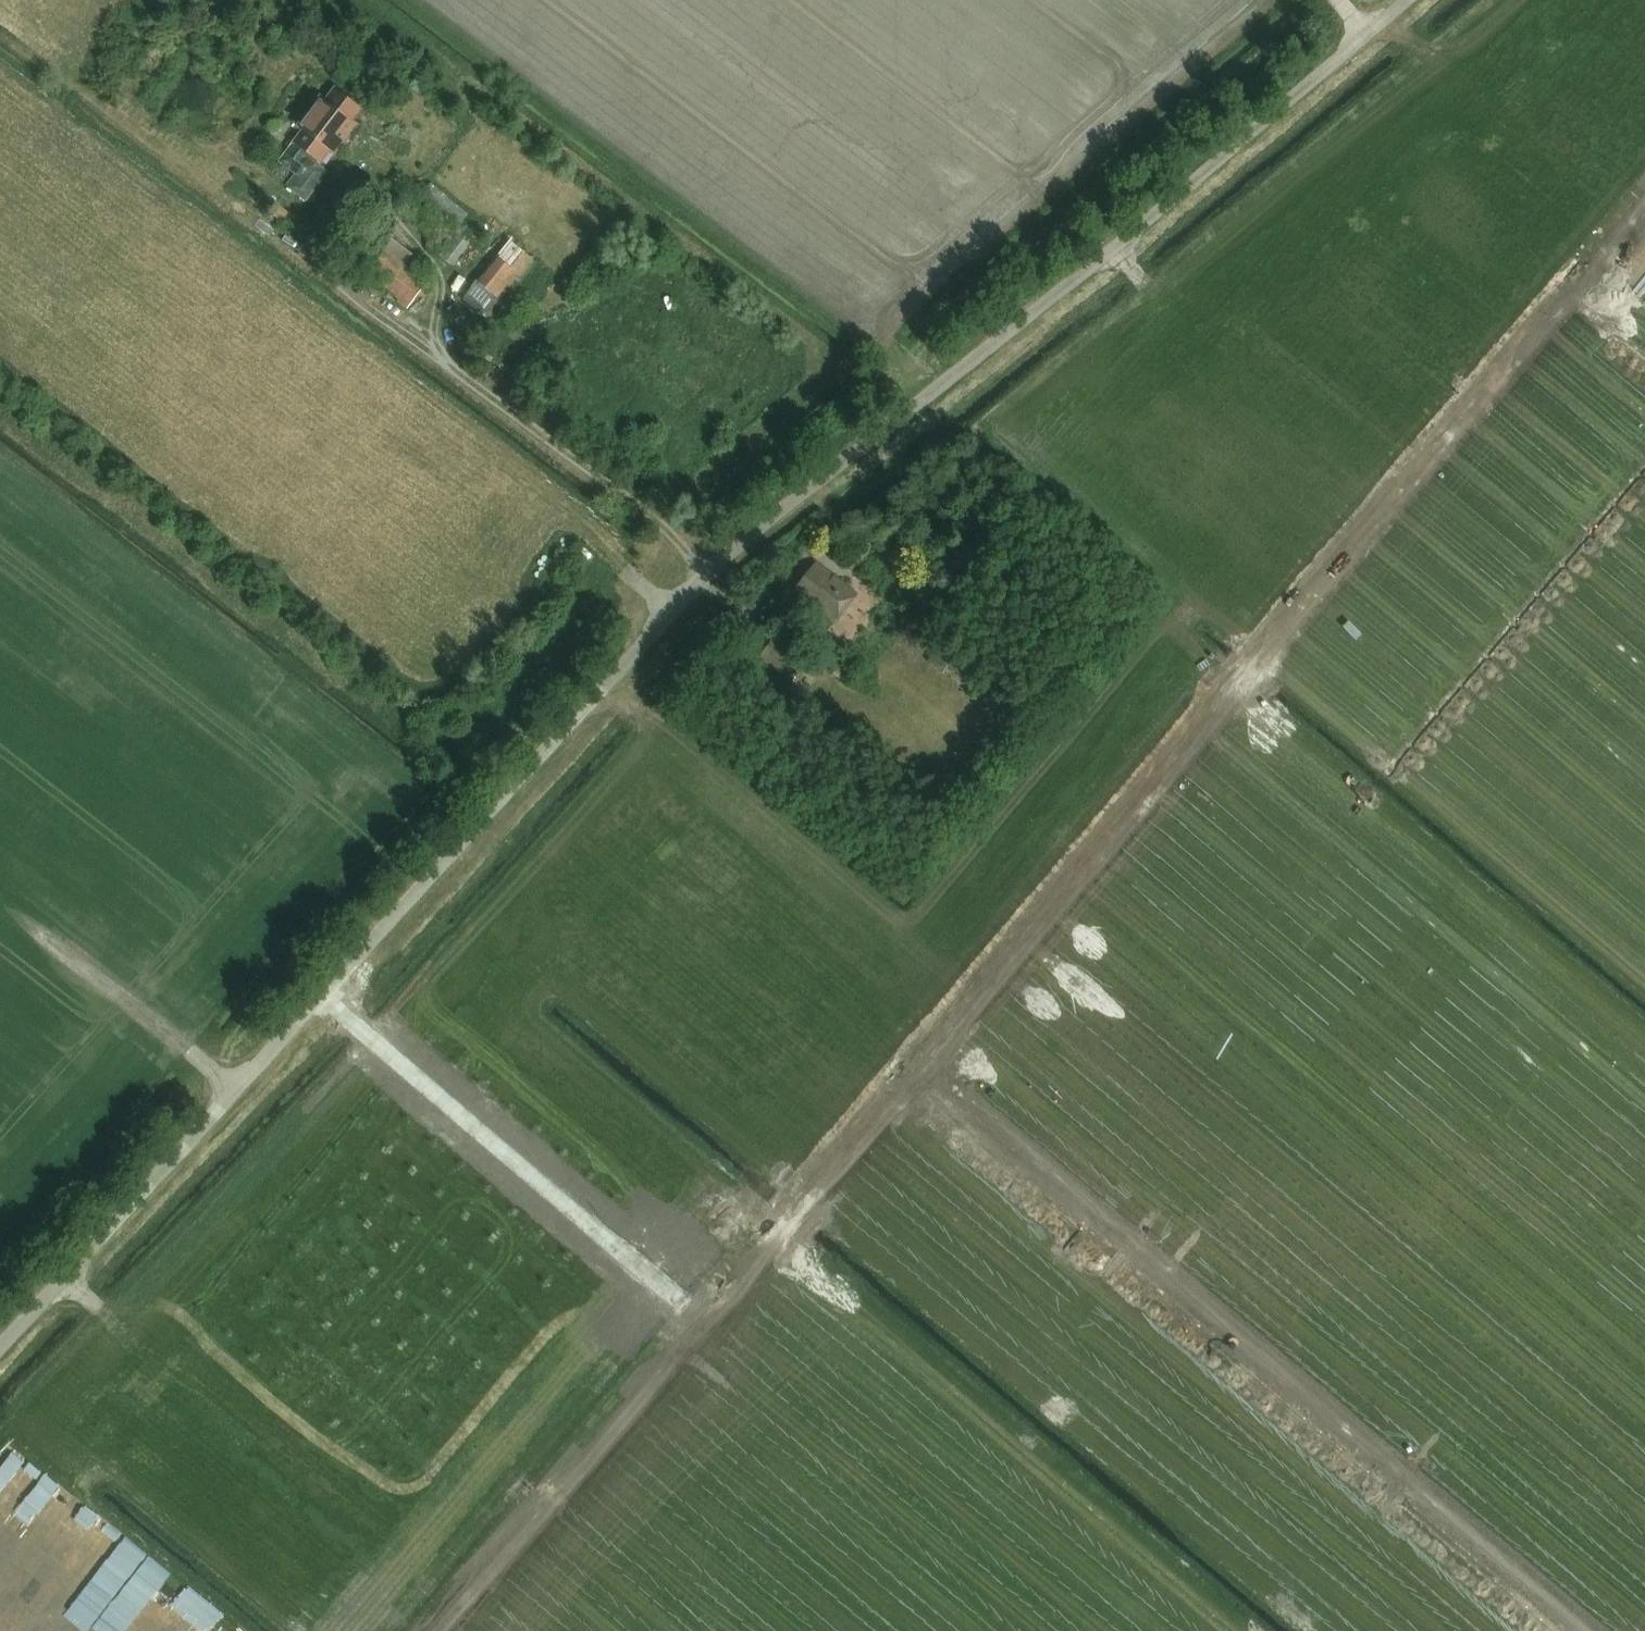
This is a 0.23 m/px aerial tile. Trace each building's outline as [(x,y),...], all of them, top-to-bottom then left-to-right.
[(295,141),(279,161),(297,175),(312,155),(320,161),(329,149),(335,153),(356,125),(351,121),(360,109),(336,90),(326,102),(321,98),(300,126),(305,130),(297,141),(295,140),(294,141),(295,141)] [(408,309),(430,281),(406,263),(413,255),(374,225),(362,241),(351,256),(357,260),(352,266),(366,276),(368,274),(395,295),(395,296),(399,299),(398,301),(408,309)] [(490,321),(536,261),(500,233),(468,275),(477,281),(463,300),(490,321)] [(453,266),(470,244),(458,235),(441,257),(453,266)] [(835,622),(857,594),(816,563),(795,591),(835,622)] [(807,661),(775,637),(757,660),(790,684),(807,661)]
